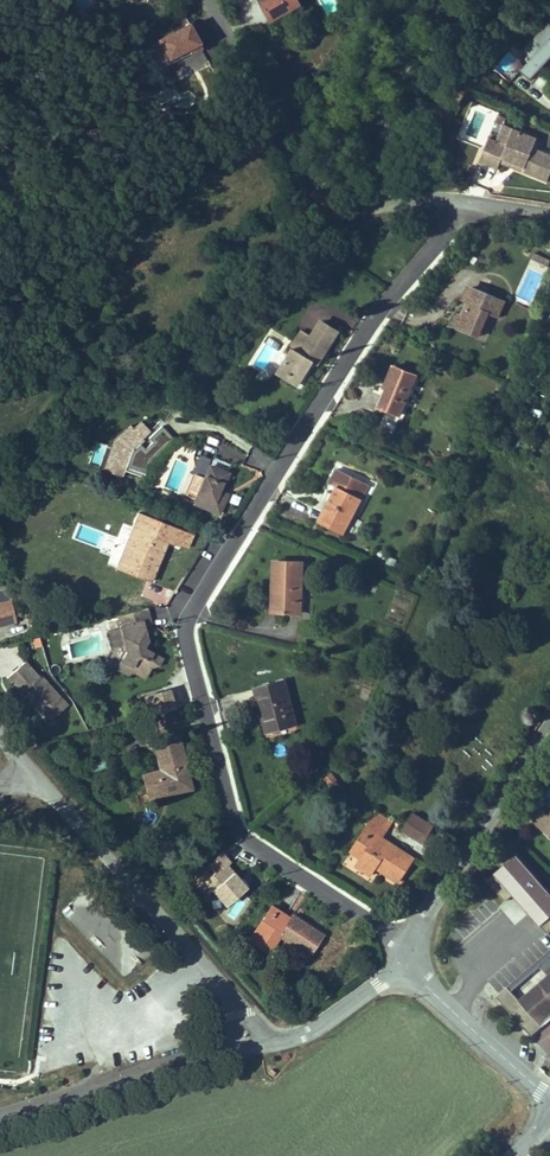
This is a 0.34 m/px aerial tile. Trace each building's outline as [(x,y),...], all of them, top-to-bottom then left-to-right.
[(298,0),(260,0),(271,20),(300,4),(298,0)] [(522,51),(530,59),(520,71),(530,80),(549,58),(549,20),(522,51)] [(164,66),(202,49),(191,23),(153,40),(164,66)] [(504,72),(516,56),(507,50),(495,66),(504,72)] [(504,124),(507,119),(498,115),(495,121),(504,124)] [(533,148),(537,138),(504,124),(498,141),(489,137),(479,162),(497,170),(500,163),(502,159),(524,168),(523,172),(547,182),(548,180),(549,181),(549,154),(533,148)] [(524,168),(502,159),(500,163),(523,172),(524,168)] [(541,263),(544,257),(534,253),(531,259),(541,263)] [(549,262),(549,260),(544,257),(541,263),(548,267),(549,262)] [(458,314),(454,325),(465,329),(464,331),(473,334),(478,323),(483,325),(488,313),(498,317),(503,302),(494,299),(495,297),(480,290),(478,293),(467,288),(463,299),(469,302),(469,308),(465,307),(462,316),(458,314)] [(301,353),(294,348),(282,368),(301,380),(315,356),(321,359),(325,353),(337,332),(321,322),(301,353)] [(478,323),(473,334),(478,337),(483,325),(478,323)] [(387,410),(380,428),(392,433),(399,415),(416,375),(393,366),(384,388),(387,389),(380,407),(387,410)] [(301,380),(282,368),(278,373),(297,385),(301,380)] [(420,377),(416,375),(399,415),(404,417),(420,377)] [(110,443),(103,471),(120,476),(128,469),(144,474),(147,460),(172,437),(161,425),(145,440),(146,434),(150,431),(139,418),(110,443)] [(228,473),(232,465),(214,458),(211,466),(228,473)] [(219,492),(221,488),(222,489),(228,473),(211,466),(209,466),(205,478),(196,499),(194,503),(202,507),(219,514),(227,495),(219,492)] [(331,502),(320,523),(343,534),(368,484),(337,469),(332,479),(329,483),(337,487),(329,502),(331,502)] [(196,499),(205,478),(196,474),(187,496),(196,499)] [(327,484),(317,505),(323,509),(334,488),(327,484)] [(198,517),(202,507),(194,503),(191,512),(194,513),(193,515),(198,517)] [(148,580),(151,581),(156,568),(153,567),(164,540),(173,543),(180,529),(138,513),(132,526),(123,523),(116,541),(105,537),(100,549),(112,553),(113,551),(121,555),(116,567),(148,580)] [(75,536),(93,541),(96,528),(77,524),(75,536)] [(188,547),(193,535),(180,529),(173,543),(180,546),(181,545),(188,547)] [(277,612),(300,613),(303,562),(274,561),(274,574),(273,584),(280,584),(280,588),(278,588),(277,612)] [(160,603),(167,587),(151,581),(148,580),(141,595),(160,603)] [(272,611),(277,612),(278,588),(280,588),(280,584),(273,584),(272,611)] [(10,600),(0,603),(0,626),(16,621),(10,600)] [(148,640),(145,631),(153,629),(147,608),(117,616),(120,627),(118,627),(116,620),(107,623),(113,647),(125,644),(127,651),(122,660),(132,666),(134,672),(145,678),(151,667),(159,665),(163,658),(143,647),(148,640)] [(134,672),(132,666),(122,660),(118,668),(128,674),(134,672)] [(68,704),(42,676),(40,678),(25,661),(7,678),(21,693),(24,691),(31,700),(35,697),(37,699),(36,705),(43,712),(44,712),(50,706),(58,714),(68,704)] [(271,731),(296,724),(284,680),(255,688),(258,701),(262,700),(271,731)] [(174,709),(169,690),(144,696),(149,715),(174,709)] [(262,700),(258,701),(262,713),(267,732),(271,731),(262,700)] [(58,714),(50,706),(44,712),(51,720),(58,714)] [(539,718),(539,715),(538,711),(536,709),(533,707),(530,707),(526,708),(523,710),(522,713),(522,716),(523,720),(525,722),(528,724),(531,724),(535,723),(537,721),(539,718)] [(186,768),(178,737),(154,743),(161,770),(143,775),(148,794),(190,784),(186,768)] [(90,773),(107,768),(105,761),(88,765),(90,773)] [(342,786),(332,773),(324,779),(335,791),(342,786)] [(190,784),(148,794),(149,799),(191,788),(190,784)] [(538,826),(548,815),(544,811),(534,822),(538,826)] [(413,859),(380,837),(391,822),(377,813),(352,851),(363,858),(358,865),(371,874),(376,866),(398,881),(404,871),(413,859)] [(423,842),(433,827),(413,813),(403,829),(423,842)] [(548,815),(538,826),(549,837),(549,813),(548,815)] [(213,874),(198,887),(220,913),(249,887),(221,855),(207,867),(213,874)] [(512,895),(546,934),(549,930),(549,894),(517,855),(486,882),(503,902),(512,895)] [(515,924),(527,914),(512,896),(500,906),(515,924)] [(292,915),(275,903),(271,909),(288,921),(292,915)] [(308,925),(292,915),(288,921),(271,909),(258,927),(263,930),(254,943),(268,953),(280,935),(310,955),(323,935),(308,925)] [(254,943),(263,930),(258,927),(249,940),(254,943)] [(540,966),(548,976),(520,1001),(532,1016),(538,1022),(549,1011),(549,957),(540,966)] [(538,1022),(532,1016),(529,1019),(537,1029),(549,1018),(549,1011),(538,1022)]
